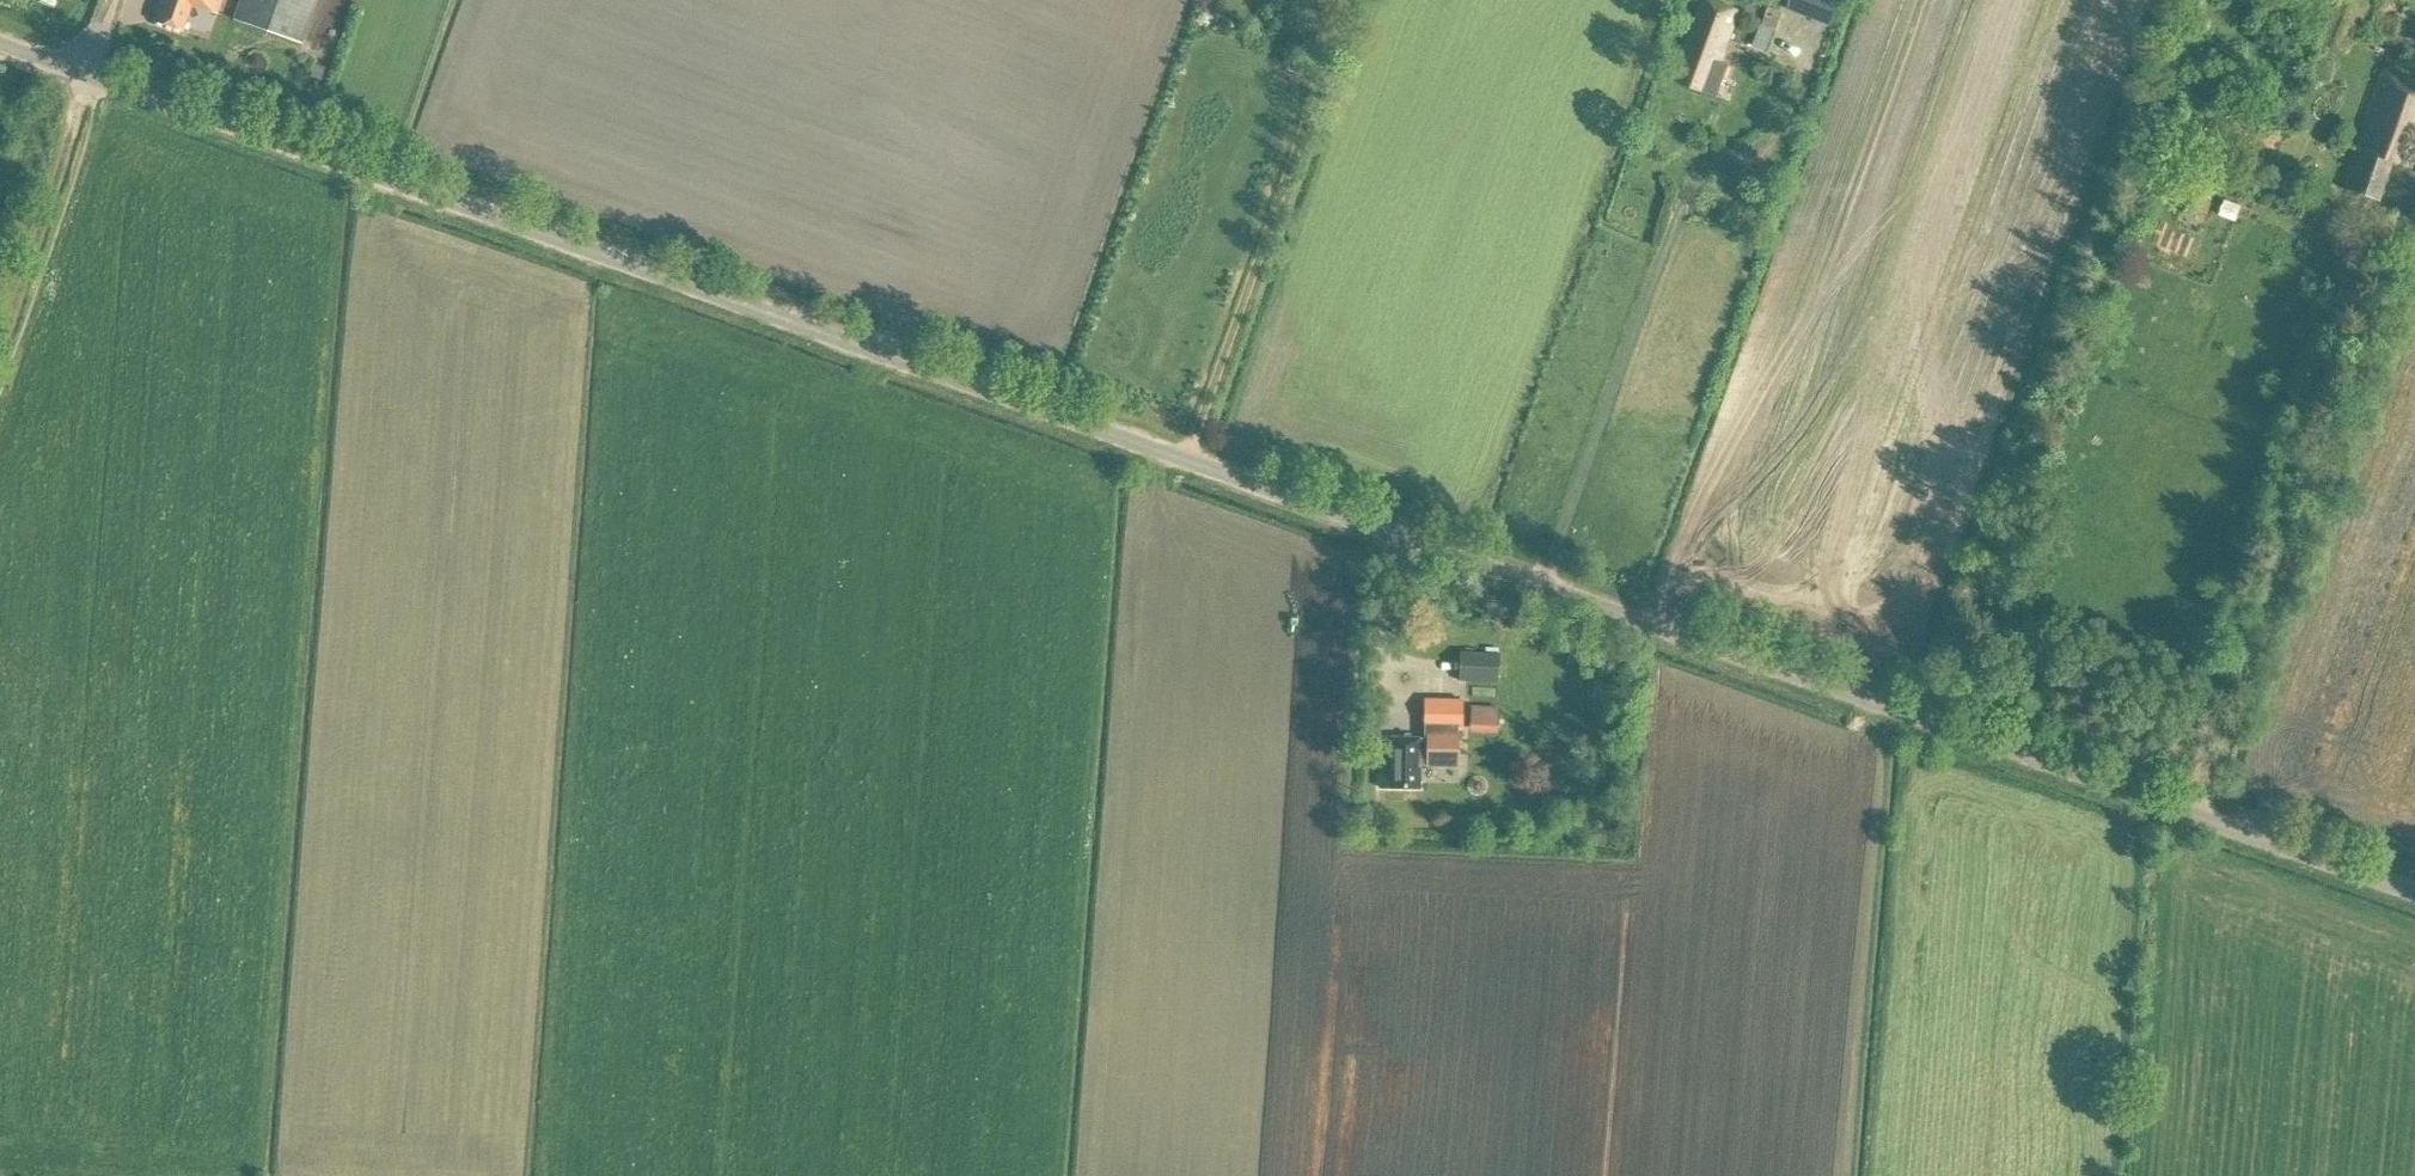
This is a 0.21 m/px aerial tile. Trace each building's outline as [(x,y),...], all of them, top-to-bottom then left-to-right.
[(223,0),(162,0),(155,21),(184,31),(193,5),(214,13),(218,14),(223,0)] [(319,0),(241,0),(234,21),(303,45),(319,0)] [(1681,52),(1691,56),(1682,84),(1700,91),(1711,62),(1717,64),(1720,56),(1720,55),(1736,9),(1710,0),(1700,0),(1681,52)] [(1830,26),(1838,4),(1827,0),(1790,0),(1786,10),(1830,26)] [(1762,12),(1751,8),(1747,18),(1758,22),(1762,12)] [(1765,54),(1773,33),(1757,27),(1749,48),(1765,54)] [(322,82),(327,70),(317,66),(312,78),(322,82)] [(2414,155),(2414,83),(2382,71),(2352,148),(2356,149),(2348,169),(2350,170),(2344,188),(2379,200),(2392,162),(2410,169),(2414,155)] [(2207,224),(2211,197),(2188,194),(2184,221),(2207,224)] [(1499,653),(1460,651),(1459,682),(1498,683),(1499,653)] [(1425,700),(1425,730),(1458,730),(1462,730),(1462,701),(1425,700)] [(1499,734),(1500,711),(1469,710),(1468,732),(1499,734)] [(1458,730),(1425,730),(1425,739),(1381,738),(1380,788),(1419,789),(1419,765),(1457,765),(1458,730)] [(1552,834),(1553,812),(1540,811),(1539,834),(1552,834)]
